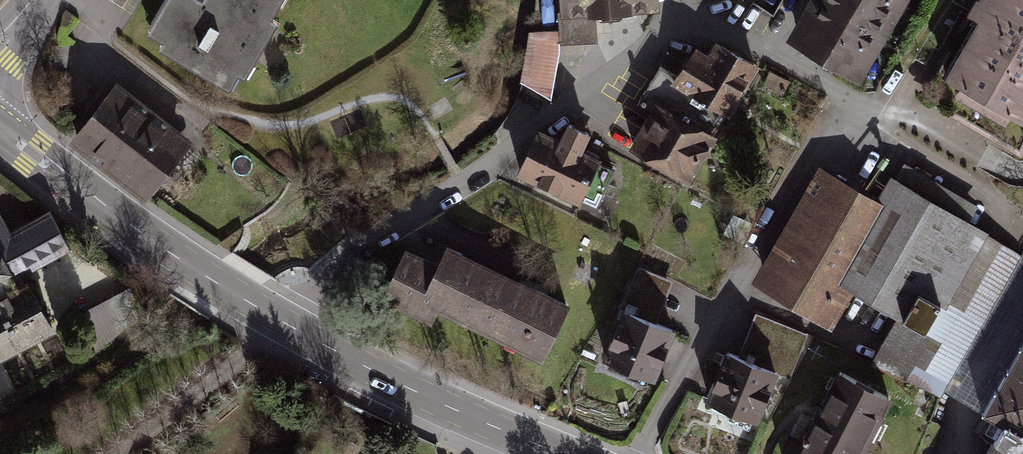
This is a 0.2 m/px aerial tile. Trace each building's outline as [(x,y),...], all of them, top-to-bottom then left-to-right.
[(144,24),(165,36),(161,42),(228,81),(236,67),(245,72),(277,18),(264,10),(270,0),(158,0),(144,24)] [(555,16),(530,28),(526,74),(551,89),(561,44),(613,36),(612,9),(655,1),(654,0),(554,0),(555,16)] [(790,34),(866,77),(910,0),(810,0),(790,34)] [(944,82),(1022,125),(1022,0),(989,0),(944,82)] [(661,68),(640,104),(650,109),(630,142),(689,176),(717,126),(723,112),(753,61),(716,39),(705,57),(689,48),(673,75),(661,68)] [(151,113),(112,83),(70,139),(110,169),(151,113)] [(187,139),(151,113),(110,169),(146,195),(187,139)] [(554,135),(540,128),(518,171),(579,202),(600,159),(576,147),(586,129),(563,117),(554,135)] [(969,218),(977,204),(905,162),(895,178),(890,175),(875,199),(816,164),(748,280),(829,328),(852,289),(964,354),(1022,254),(1022,250),(969,218)] [(55,322),(24,267),(66,243),(47,209),(8,231),(0,216),(0,353),(55,322)] [(567,301),(448,241),(438,263),(404,246),(379,295),(428,319),(434,307),(538,359),(567,301)] [(115,294),(75,318),(91,345),(131,321),(115,294)] [(674,320),(632,302),(612,351),(655,368),(674,320)] [(983,404),(1008,419),(987,453),(1022,453),(1022,336),(983,404)] [(779,366),(728,343),(705,393),(756,416),(779,366)] [(834,371),(785,453),(861,453),(890,403),(834,371)]
